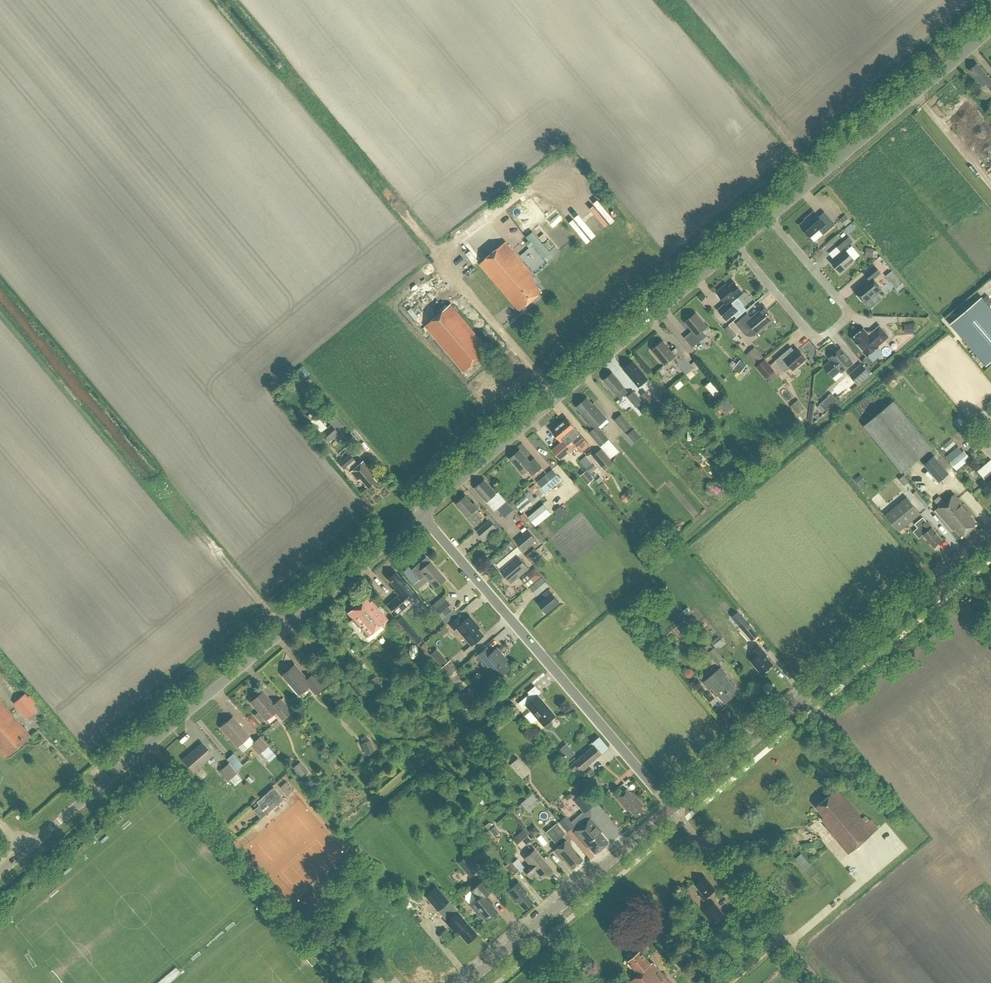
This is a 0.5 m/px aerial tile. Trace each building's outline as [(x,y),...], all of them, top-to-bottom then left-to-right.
[(990,90),(990,82),(989,80),(990,79),(977,64),(970,70),(983,86),(986,83),(990,87),(989,88),(990,90)] [(808,217),(799,225),(810,237),(819,230),(823,234),(835,224),(824,212),(818,216),(814,211),(808,216),(808,217)] [(851,221),(845,214),(840,219),(845,225),(851,221)] [(529,240),(526,243),(530,248),(533,245),(544,258),(550,253),(533,232),(527,237),(529,240)] [(837,247),(841,252),(831,262),(840,273),(854,260),(845,248),(853,241),(849,237),(837,247)] [(506,242),(480,264),(520,311),(542,292),(534,283),(536,281),(530,274),(532,273),(506,242)] [(476,249),(471,252),(477,264),(483,261),(476,249)] [(873,279),(881,273),(875,266),(865,274),(869,279),(855,291),(865,303),(881,289),(873,279)] [(892,271),(886,276),(891,282),(898,277),(892,271)] [(729,287),(726,284),(716,293),(725,303),(718,310),(726,320),(738,310),(731,302),(743,292),(734,282),(729,287)] [(950,323),(985,366),(990,361),(990,308),(981,297),(950,323)] [(425,326),(464,372),(490,350),(451,304),(425,326)] [(735,323),(746,335),(753,329),(757,334),(774,320),(764,309),(752,319),(747,313),(735,323)] [(696,313),(685,322),(692,331),(684,337),(692,347),(706,336),(702,331),(707,327),(696,313)] [(904,324),(905,332),(915,332),(914,323),(904,324)] [(735,333),(729,325),(724,329),(731,337),(731,336),(733,338),(736,335),(734,333),(735,333)] [(852,338),(867,356),(878,346),(889,337),(879,326),(873,332),(873,333),(872,333),(869,333),(868,334),(863,329),(852,338)] [(652,350),(664,365),(674,357),(678,362),(684,357),(676,347),(671,351),(663,341),(652,350)] [(798,349),(795,351),(791,347),(775,361),(785,372),(791,367),(793,370),(806,359),(798,349)] [(824,367),(832,377),(840,370),(842,372),(853,363),(840,348),(829,358),(832,360),(824,367)] [(766,378),(767,377),(771,382),(778,375),(774,370),(765,359),(756,366),(766,378)] [(635,382),(636,381),(640,385),(647,379),(643,375),(644,374),(633,361),(624,369),(635,382)] [(742,361),(735,369),(739,373),(746,364),(742,361)] [(848,374),(857,384),(870,372),(861,362),(848,374)] [(616,393),(620,398),(628,392),(623,387),(624,387),(612,373),(604,380),(615,393),(616,393)] [(636,407),(637,407),(642,412),(648,407),(635,390),(628,396),(636,407)] [(831,394),(820,403),(825,410),(837,400),(831,394)] [(587,398),(576,407),(582,413),(580,414),(593,429),(589,433),(600,446),(609,439),(598,426),(607,418),(594,403),(592,404),(587,398)] [(790,406),(798,415),(806,408),(798,399),(790,406)] [(725,409),(731,405),(728,400),(722,405),(725,409)] [(864,425),(902,472),(932,447),(894,401),(864,425)] [(652,409),(664,423),(670,417),(658,404),(652,409)] [(615,420),(625,432),(633,426),(622,413),(615,420)] [(331,420),(340,430),(345,425),(336,415),(331,420)] [(559,424),(577,445),(581,450),(589,444),(566,417),(559,424)] [(327,427),(321,420),(315,426),(327,441),(339,432),(332,423),(327,427)] [(553,449),(560,459),(577,445),(559,424),(551,430),(561,442),(553,449)] [(633,428),(625,432),(630,442),(638,438),(633,428)] [(593,456),(605,471),(613,464),(601,449),(593,456)] [(522,473),(527,469),(532,475),(542,467),(535,458),(530,462),(520,450),(510,459),(522,473)] [(956,450),(946,457),(951,462),(949,464),(956,472),(970,460),(963,451),(959,454),(956,450)] [(344,469),(349,464),(353,469),(350,471),(357,480),(360,478),(368,487),(375,481),(373,478),(375,476),(362,460),(357,465),(354,460),(349,453),(338,463),(344,469)] [(577,460),(583,467),(589,461),(583,454),(577,460)] [(948,473),(942,466),(934,456),(925,464),(939,480),(948,473)] [(587,467),(591,472),(597,467),(592,462),(587,467)] [(552,469),(537,481),(546,492),(561,479),(552,469)] [(978,483),(986,493),(990,488),(990,469),(982,477),(984,478),(978,483)] [(581,476),(588,485),(594,479),(587,471),(581,476)] [(860,476),(855,480),(860,485),(864,481),(860,476)] [(485,479),(475,488),(495,511),(507,500),(499,491),(496,493),(485,480),(485,479)] [(919,493),(916,496),(926,508),(929,506),(919,493)] [(951,527),(953,526),(962,536),(977,524),(970,516),(971,514),(954,494),(936,509),(951,527)] [(467,517),(475,526),(482,520),(474,511),(479,507),(475,502),(473,504),(466,495),(456,503),(468,517),(467,517)] [(529,495),(518,504),(525,511),(535,502),(529,495)] [(906,496),(885,514),(899,531),(920,513),(906,496)] [(529,517),(536,526),(551,513),(544,504),(529,517)] [(923,517),(915,524),(918,527),(924,534),(934,547),(943,540),(932,527),(932,528),(926,521),(923,517)] [(475,531),(482,540),(496,528),(488,520),(475,531)] [(516,540),(524,550),(537,539),(529,529),(516,540)] [(518,555),(522,552),(517,547),(508,555),(512,560),(500,570),(511,583),(529,568),(518,555)] [(537,548),(533,553),(543,563),(551,554),(545,549),(543,552),(537,548)] [(426,557),(411,570),(419,579),(424,576),(434,588),(445,579),(430,561),(426,557)] [(414,584),(419,579),(411,570),(409,567),(403,572),(414,584)] [(529,573),(535,581),(542,576),(536,568),(529,573)] [(409,586),(402,577),(400,578),(395,572),(388,579),(395,587),(394,589),(399,594),(386,605),(395,615),(410,603),(414,608),(422,602),(417,596),(409,586)] [(549,584),(542,576),(535,581),(529,586),(537,595),(549,584)] [(549,589),(544,593),(546,596),(539,603),(547,612),(559,602),(549,589)] [(387,620),(373,604),(371,605),(365,598),(348,613),(368,636),(387,620)] [(446,599),(435,609),(443,618),(448,613),(453,608),(446,599)] [(457,613),(453,609),(448,613),(443,618),(441,619),(445,624),(457,613)] [(456,627),(471,644),(482,635),(477,629),(479,627),(469,616),(462,622),(458,616),(449,624),(453,629),(456,627)] [(758,634),(749,623),(742,629),(751,640),(758,634)] [(443,635),(448,630),(444,626),(439,631),(443,635)] [(718,636),(711,641),(714,646),(715,647),(722,641),(718,636)] [(759,645),(751,651),(754,656),(751,659),(762,672),(773,663),(759,645)] [(707,652),(717,663),(724,657),(715,647),(714,646),(707,652)] [(486,647),(476,656),(486,668),(488,665),(498,677),(510,667),(505,661),(506,659),(497,648),(491,653),(486,647)] [(430,655),(435,660),(441,655),(437,649),(430,655)] [(438,666),(446,676),(457,666),(449,657),(438,666)] [(322,670),(327,666),(321,659),(316,663),(322,670)] [(306,679),(294,664),(282,675),(298,694),(308,686),(315,694),(324,686),(313,673),(306,679)] [(713,686),(725,701),(738,690),(725,675),(727,674),(721,667),(704,681),(710,688),(713,686)] [(344,676),(359,695),(366,690),(350,671),(344,676)] [(461,681),(455,674),(449,679),(459,691),(467,684),(463,680),(459,683),(461,681)] [(369,680),(376,689),(382,685),(375,676),(369,680)] [(469,687),(459,695),(471,710),(483,700),(479,694),(476,696),(469,687)] [(265,720),(275,711),(282,719),(291,712),(280,698),(273,704),(263,691),(250,702),(258,712),(255,715),(260,722),(264,718),(265,720)] [(538,694),(533,698),(529,693),(518,703),(524,709),(525,708),(524,707),(526,705),(543,725),(555,715),(550,708),(538,694)] [(24,694),(13,703),(16,706),(22,714),(33,705),(30,702),(26,697),(24,694)] [(4,758),(30,735),(0,700),(0,753),(4,758)] [(226,734),(237,746),(249,735),(232,717),(220,727),(226,734)] [(250,745),(257,754),(267,746),(260,736),(250,745)] [(376,751),(372,740),(364,743),(368,754),(376,751)] [(202,743),(183,759),(194,771),(200,765),(212,755),(202,743)] [(557,746),(564,757),(570,753),(564,743),(557,746)] [(569,766),(572,770),(577,766),(581,771),(600,754),(593,745),(569,766)] [(509,764),(521,778),(530,770),(518,756),(509,764)] [(293,768),(301,777),(308,771),(300,762),(293,768)] [(227,780),(237,772),(228,763),(219,771),(227,780)] [(245,779),(249,784),(254,780),(249,776),(245,779)] [(280,787),(287,795),(293,790),(286,782),(280,787)] [(267,798),(253,810),(261,818),(283,799),(273,787),(264,795),(267,798)] [(629,809),(635,816),(642,810),(640,808),(643,806),(632,793),(631,794),(626,789),(616,799),(627,811),(629,809)] [(816,807),(824,816),(822,819),(827,824),(825,826),(849,854),(874,832),(837,789),(816,807)] [(571,800),(582,812),(593,803),(582,791),(571,800)] [(524,801),(530,811),(542,802),(536,793),(524,801)] [(588,846),(594,854),(601,848),(578,820),(573,824),(565,816),(558,822),(567,831),(571,828),(587,847),(588,846)] [(578,820),(601,848),(608,842),(599,833),(601,831),(590,818),(586,821),(583,816),(578,820)] [(564,859),(571,868),(582,859),(562,835),(565,833),(556,823),(552,818),(544,824),(549,830),(546,832),(558,846),(553,850),(562,860),(564,859)] [(499,832),(494,825),(488,830),(489,831),(487,833),(489,836),(491,835),(493,837),(499,832)] [(531,840),(523,830),(512,838),(520,848),(531,840)] [(535,871),(540,877),(550,868),(534,849),(524,858),(530,864),(524,869),(529,876),(535,871)] [(468,854),(462,859),(474,874),(480,869),(468,854)] [(811,866),(801,854),(796,859),(806,871),(811,866)] [(504,866),(512,875),(518,871),(510,862),(504,866)] [(483,880),(470,890),(476,897),(475,900),(470,905),(475,911),(476,909),(486,921),(497,911),(488,900),(489,899),(486,895),(491,890),(483,880)] [(527,892),(518,881),(506,891),(515,903),(517,901),(523,909),(532,901),(525,893),(527,892)] [(423,895),(436,911),(448,901),(434,885),(423,895)] [(725,915),(715,903),(703,913),(714,925),(725,915)] [(457,932),(466,942),(477,933),(457,910),(444,921),(456,934),(457,932)] [(437,936),(445,946),(452,940),(444,931),(437,936)] [(639,974),(628,982),(671,982),(653,962),(651,963),(641,951),(629,961),(639,974)] [(378,973),(386,982),(394,975),(386,966),(378,973)]
